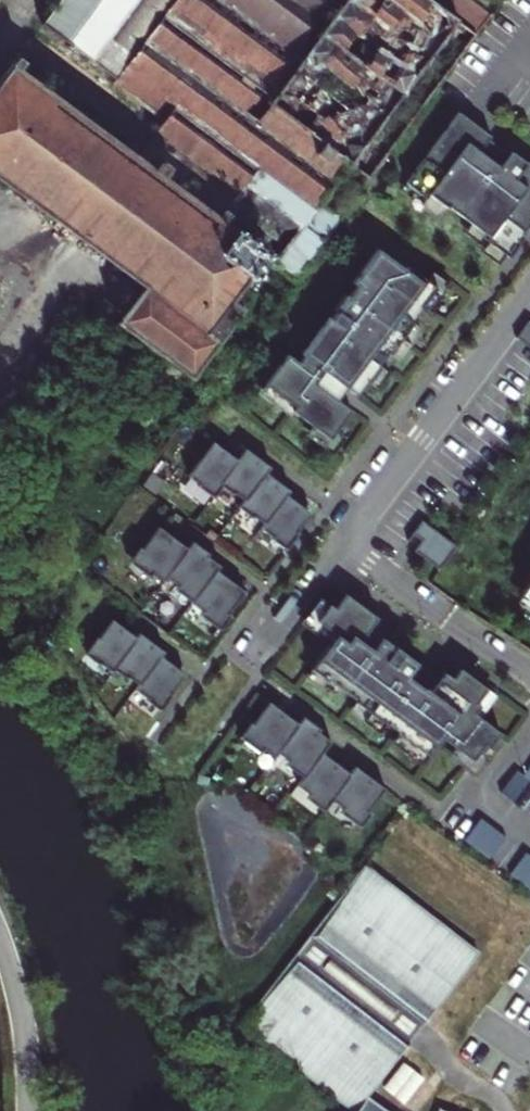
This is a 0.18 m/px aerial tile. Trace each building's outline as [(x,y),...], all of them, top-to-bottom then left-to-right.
[(134,159),(150,171),(158,161),(170,169),(163,180),(212,216),(217,210),(224,216),(221,221),(263,253),(274,261),(288,272),(292,270),(294,271),(432,87),(491,8),(481,0),(59,0),(40,26),(113,81),(110,85),(159,124),(134,159)] [(221,221),(224,216),(217,210),(212,216),(163,180),(170,169),(158,161),(150,171),(134,159),(17,72),(23,63),(16,58),(10,66),(0,80),(0,186),(134,286),(107,321),(162,362),(150,378),(163,388),(175,372),(186,380),(240,308),(229,300),(263,253),(221,221)] [(458,108),(404,179),(425,195),(428,191),(446,205),(447,203),(487,233),(484,237),(508,254),(525,232),(522,230),(529,219),(529,162),(511,148),(508,152),(488,136),(490,133),(458,108)] [(399,258),(397,261),(376,245),(351,279),(355,282),(347,293),(344,291),(332,306),(336,308),(297,359),(286,351),(264,380),(295,403),(292,407),(329,435),(351,407),(337,396),(346,384),(356,391),(436,284),(399,258)] [(529,344),(529,318),(527,316),(515,332),(529,344)] [(198,456),(187,472),(212,491),(220,480),(243,497),(239,502),(262,520),(259,524),(284,543),(307,509),(286,491),(288,488),(266,469),(269,464),(245,444),(236,456),(213,440),(200,457),(198,456)] [(172,533),(158,523),(133,556),(163,578),(166,574),(193,595),(190,599),(219,621),(244,588),(231,577),(229,580),(214,569),(219,562),(205,552),(204,554),(188,542),(185,547),(170,535),(172,533)] [(428,527),(418,540),(427,547),(420,557),(445,576),(462,553),(428,527)] [(529,600),(529,582),(522,594),(529,600)] [(374,617),(343,593),(332,607),(326,602),(313,619),(331,634),(307,666),(420,757),(434,739),(465,763),(477,748),(481,751),(493,736),(468,716),(474,709),(470,706),(481,692),(455,671),(447,680),(440,675),(434,681),(366,627),(374,617)] [(134,633),(111,617),(85,650),(110,668),(113,664),(136,681),(133,685),(158,704),(181,670),(160,652),(162,649),(150,640),(151,639),(138,629),(134,633)] [(326,802),(354,824),(380,791),(367,781),(365,783),(349,771),(346,775),(333,766),(332,768),(317,756),(328,743),(314,732),(313,735),(297,722),(293,726),(279,715),(281,713),(267,702),(242,735),(271,757),(274,753),(301,774),(292,786),(321,809),(326,802)] [(499,794),(513,804),(529,783),(529,784),(529,767),(522,777),(516,772),(499,794)] [(477,821),(460,843),(486,862),(502,840),(477,821)] [(506,878),(529,896),(529,861),(522,855),(506,878)] [(337,896),(337,897),(241,1025),(354,1110),(359,1110),(368,1096),(471,957),(356,871),(337,896)] [(399,1062),(385,1092),(408,1102),(421,1072),(399,1062)] [(359,1110),(390,1110),(368,1096),(359,1110)]
